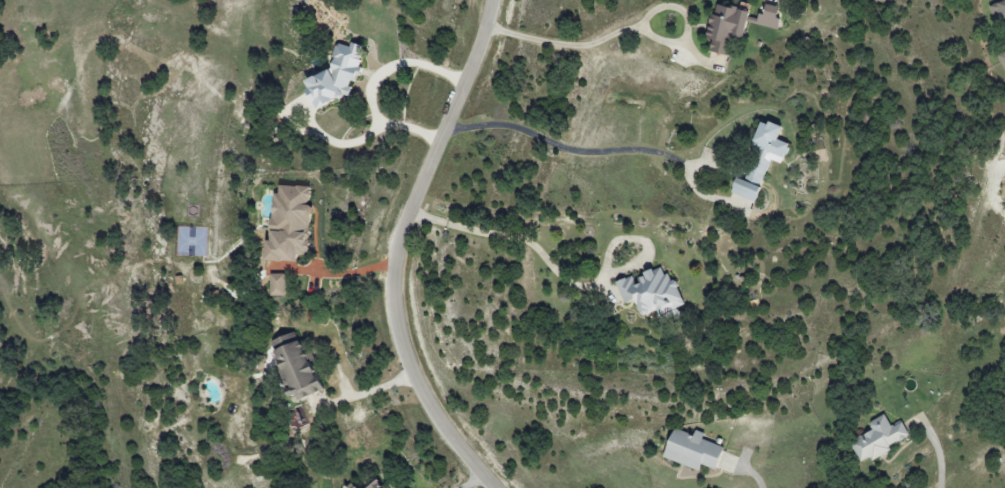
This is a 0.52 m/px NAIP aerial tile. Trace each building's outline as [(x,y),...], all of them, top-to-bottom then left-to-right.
[(988,7),(995,23),(1004,19),(1004,0),(1003,0),(988,7)] [(727,56),(732,36),(741,38),(748,12),(714,3),(704,39),(709,41),(706,50),(727,56)] [(777,30),(780,18),(776,17),(779,7),(765,4),(762,14),(759,14),(756,25),(777,30)] [(330,68),(304,80),(307,89),(307,92),(314,109),(352,92),(347,82),(358,77),(362,61),(361,59),(364,46),(350,42),(349,46),(336,43),(330,68)] [(1004,68),(1004,51),(997,54),(1004,69),(1004,68)] [(760,187),(769,160),(781,164),(788,144),(777,140),(781,127),(761,121),(741,180),(760,187)] [(730,193),(754,202),(759,187),(735,178),(730,193)] [(310,187),(278,185),(278,196),(270,196),(267,261),(296,262),(296,256),(307,257),(310,205),(309,205),(310,187)] [(617,280),(622,304),(635,300),(639,316),(669,309),(683,305),(676,280),(667,282),(663,268),(634,275),(634,276),(617,280)] [(271,296),(285,296),(285,274),(271,274),(271,296)] [(319,392),(297,331),(270,341),(290,397),(295,396),(297,400),(319,392)] [(890,427),(884,415),(868,422),(872,431),(851,441),(860,462),(869,458),(871,460),(891,451),(888,446),(909,436),(902,422),(890,427)] [(662,457),(698,472),(701,465),(714,470),(723,447),(702,439),(704,434),(695,430),(693,435),(674,428),(662,457)] [(385,486),(374,479),(369,487),(384,487),(385,486)]
